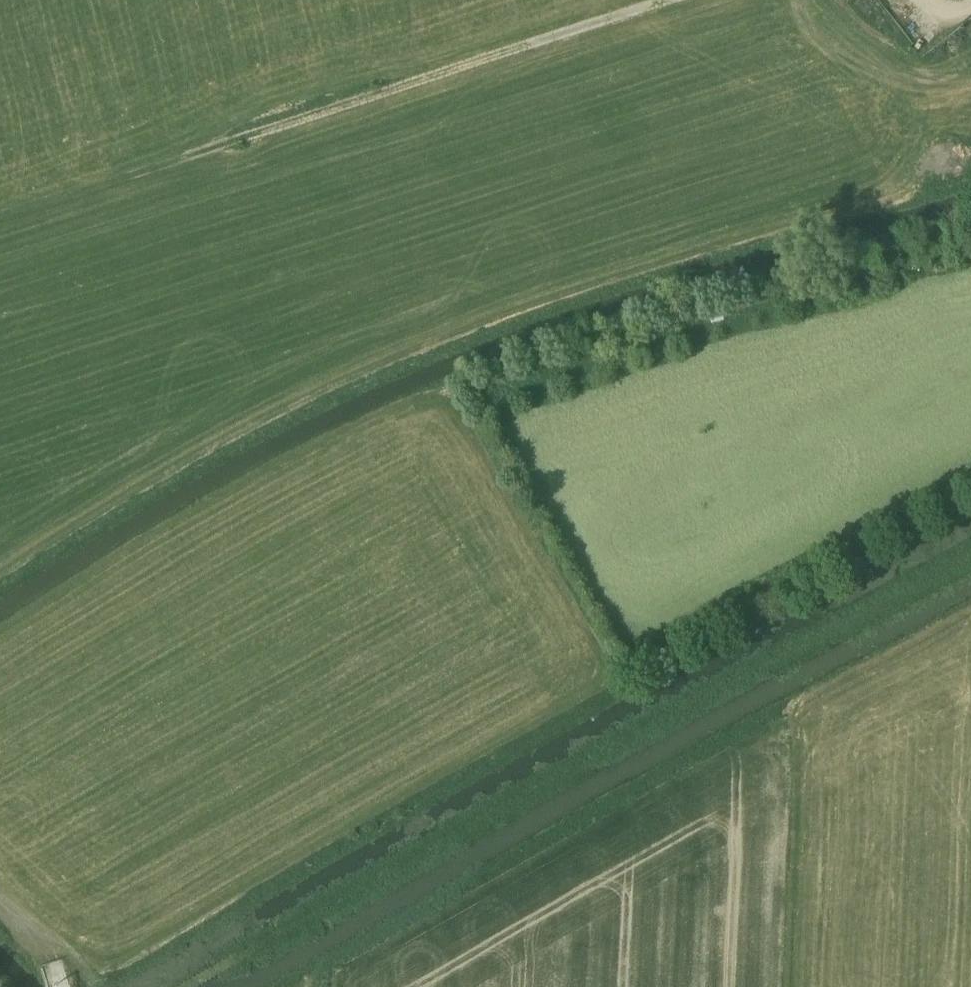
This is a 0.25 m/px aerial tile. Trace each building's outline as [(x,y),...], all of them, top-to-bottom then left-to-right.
[(61,962),(41,967),(46,986),(72,986),(61,962)]
